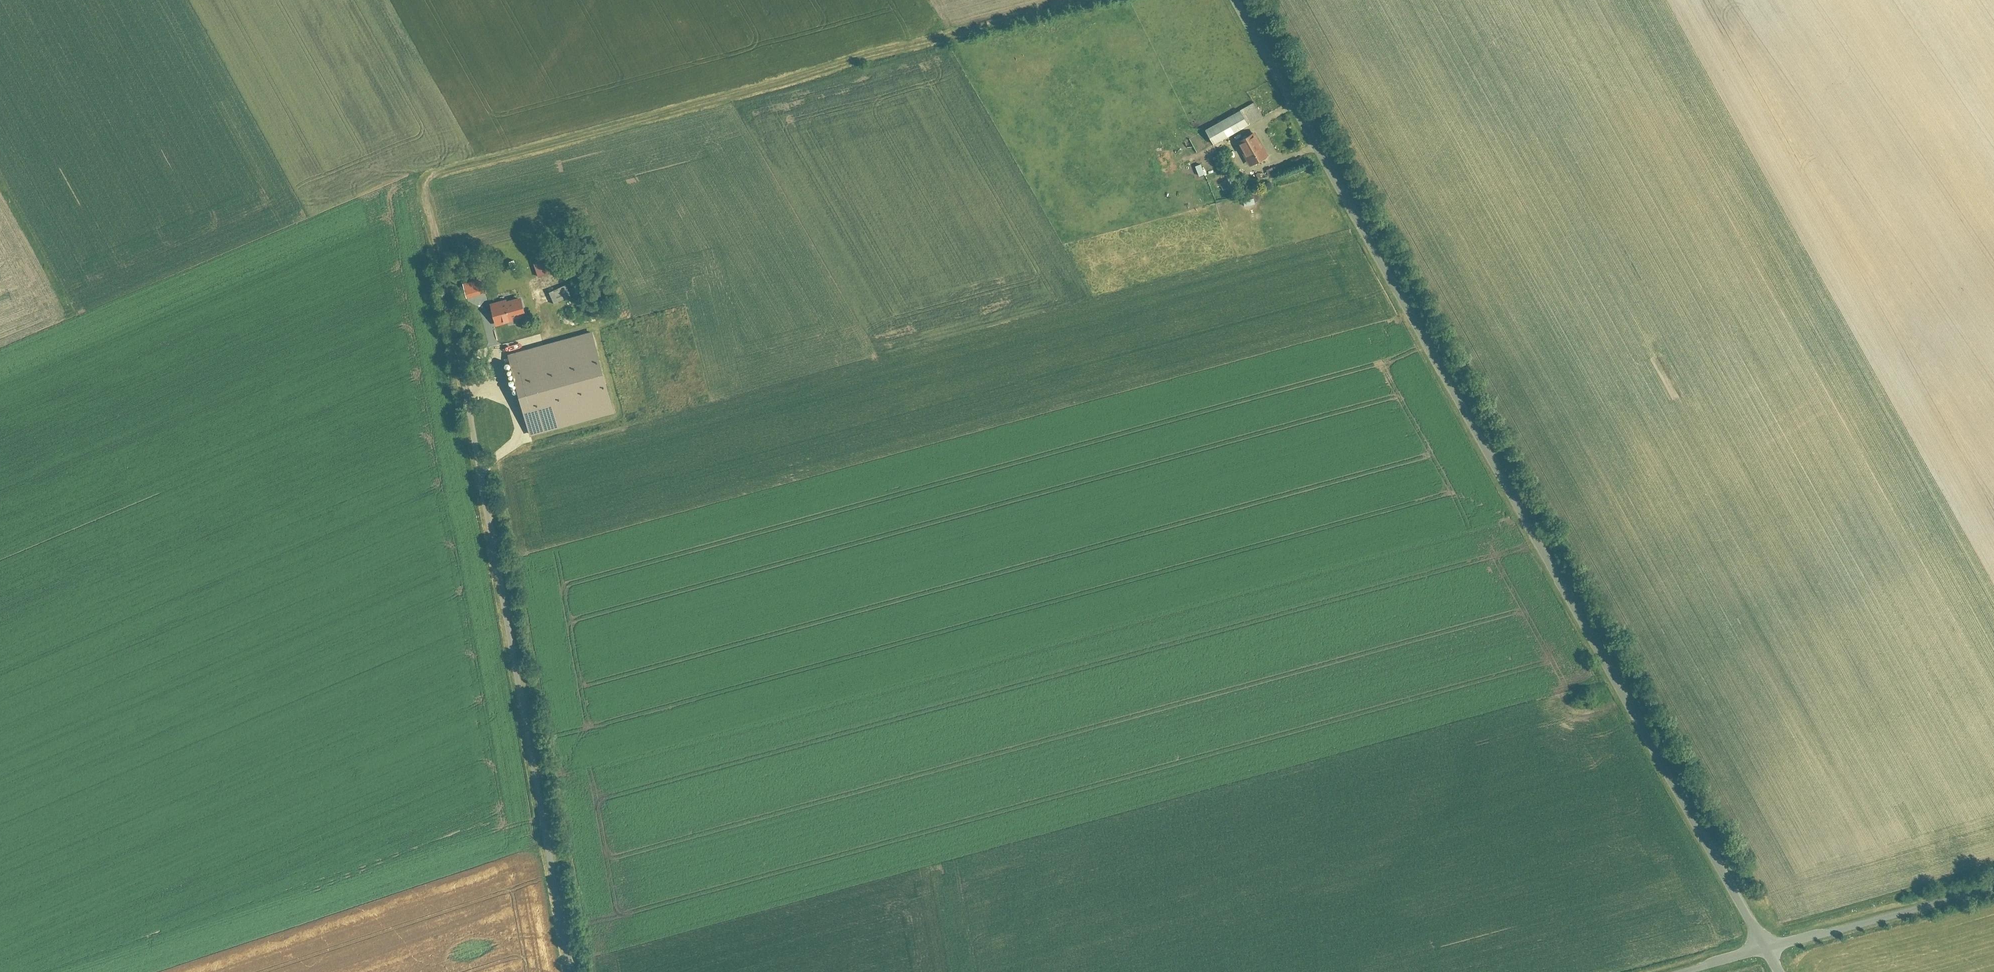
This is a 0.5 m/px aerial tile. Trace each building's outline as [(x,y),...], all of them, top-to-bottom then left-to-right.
[(1198,134),(1205,148),(1262,118),(1254,103),(1198,134)] [(1237,144),(1248,165),(1266,156),(1255,135),(1237,144)] [(1210,162),(1197,166),(1199,175),(1212,171),(1210,162)] [(535,265),(539,277),(569,266),(565,254),(535,265)] [(485,300),(493,322),(535,306),(527,285),(485,300)] [(567,285),(550,293),(560,315),(577,307),(567,285)] [(591,298),(582,302),(590,319),(599,315),(591,298)]
